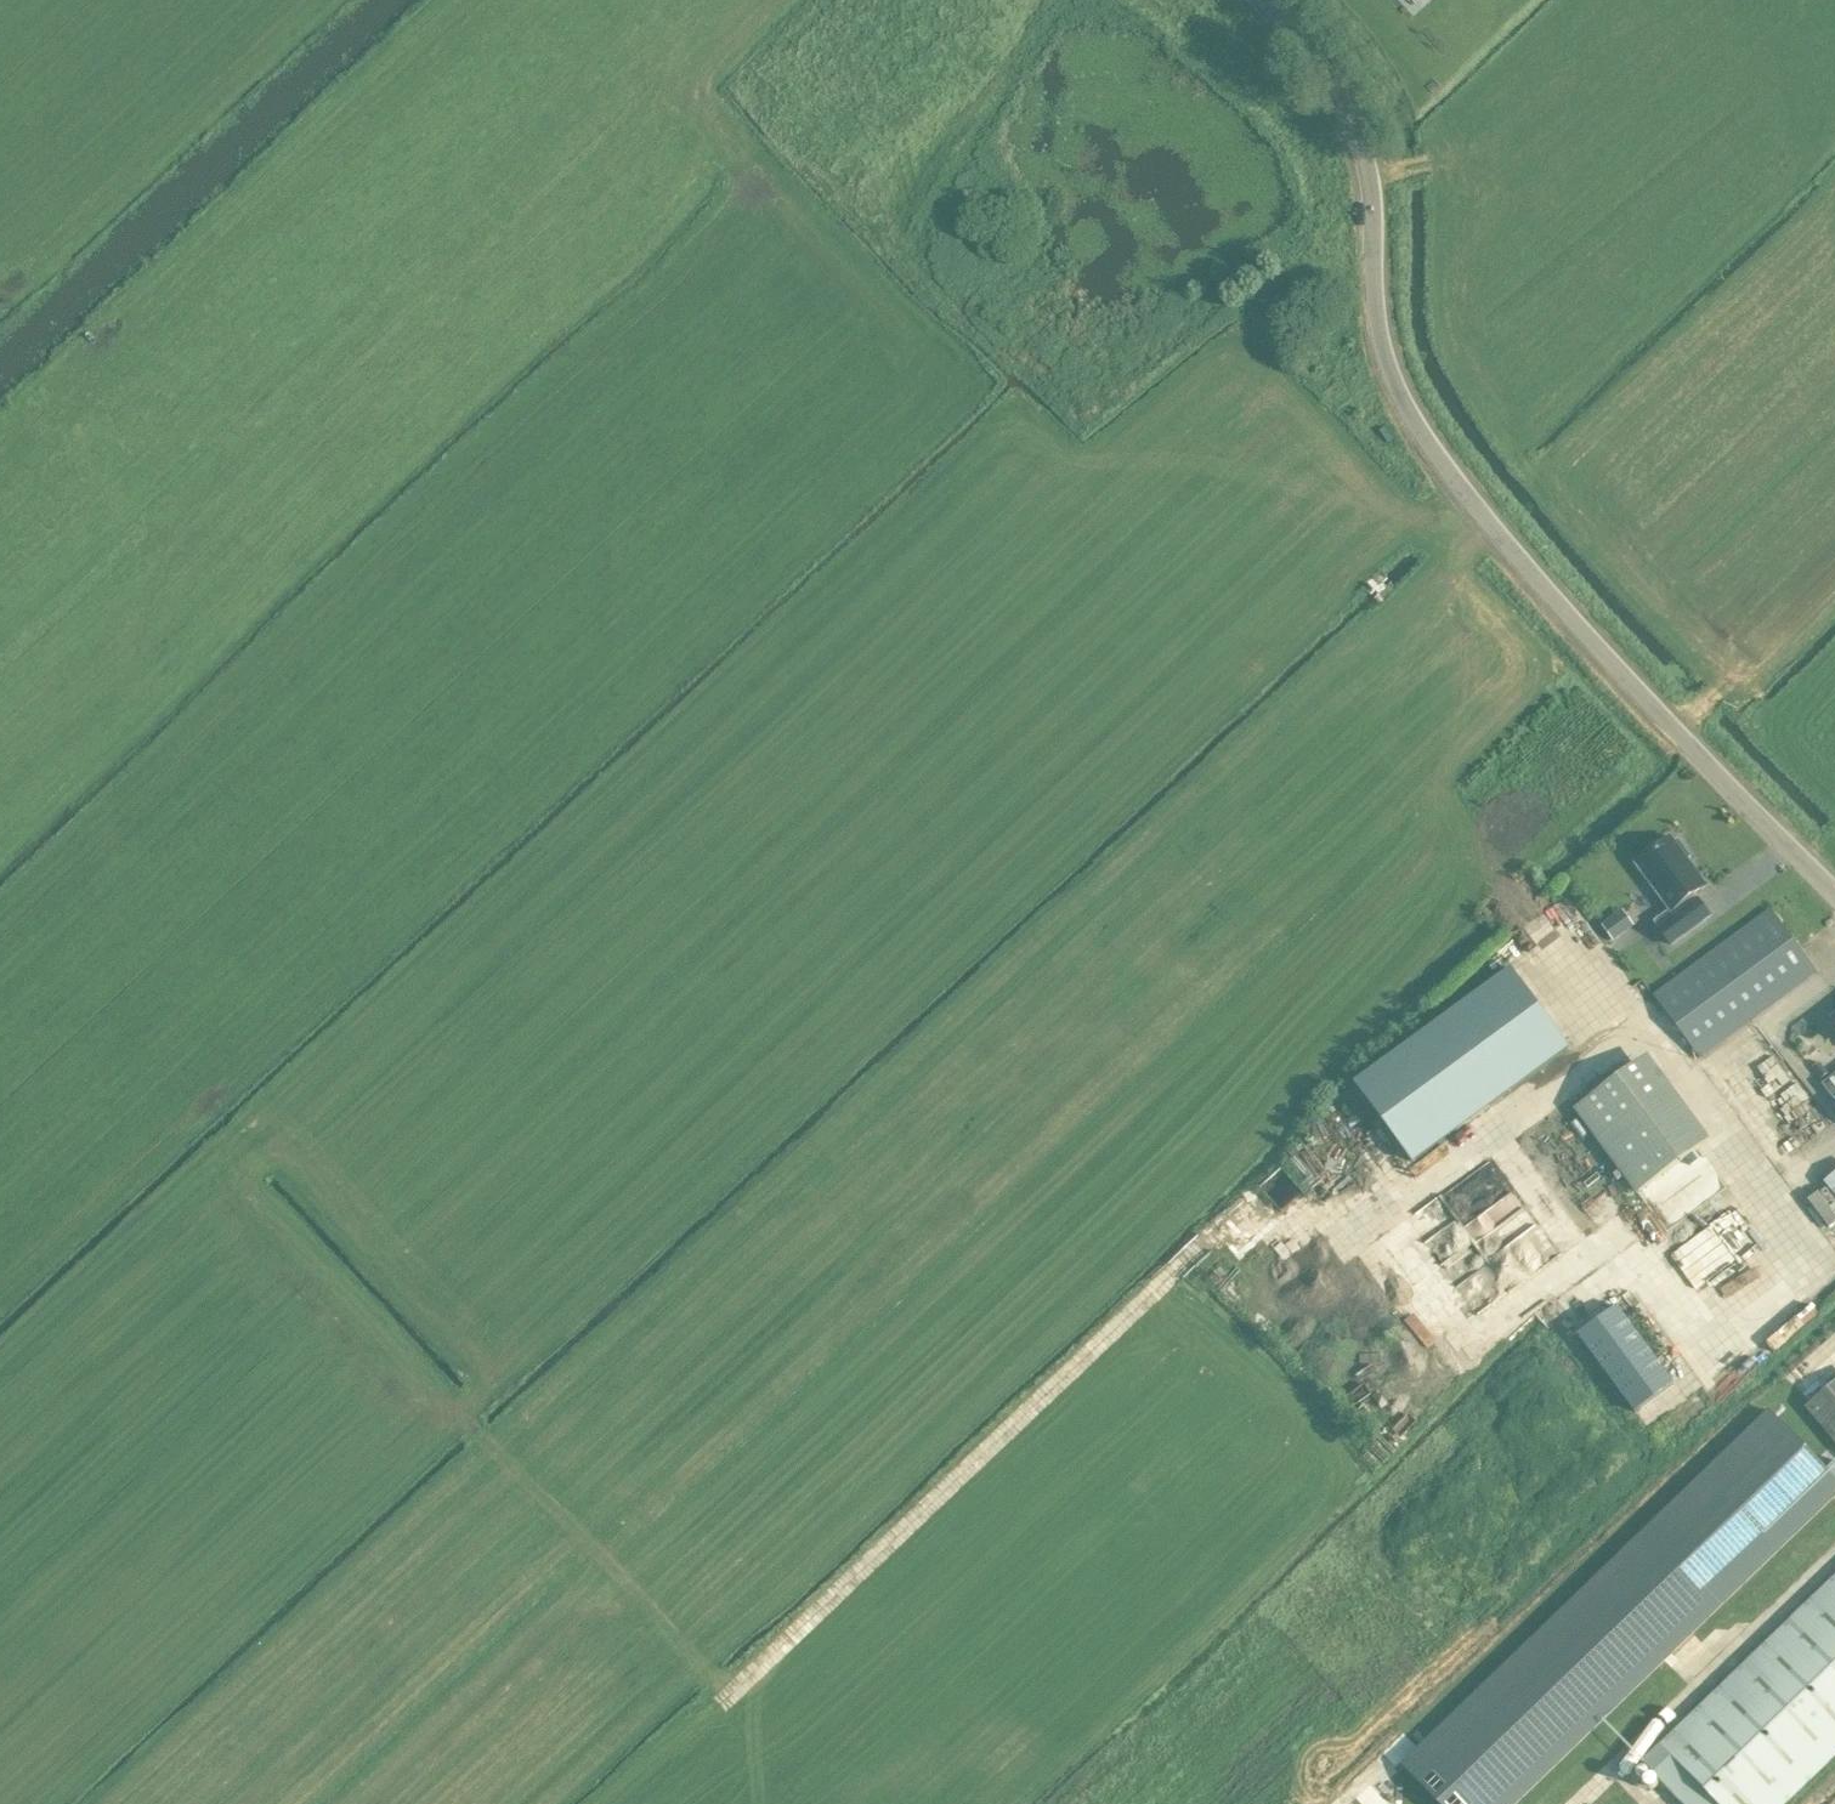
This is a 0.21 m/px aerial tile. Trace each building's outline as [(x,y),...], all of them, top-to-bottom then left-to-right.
[(1671,837),(1637,863),(1670,908),(1654,920),(1671,944),(1710,915),(1694,893),(1706,884),(1687,858),(1691,856),(1678,839),(1675,841),(1671,837)] [(1651,905),(1648,889),(1631,892),(1634,908),(1651,905)] [(1817,968),(1771,907),(1654,994),(1699,1055),(1817,968)] [(1625,929),(1614,915),(1602,924),(1613,938),(1625,929)] [(1354,1081),(1412,1160),(1569,1045),(1511,966),(1354,1081)] [(1576,1106),(1638,1191),(1698,1147),(1636,1062),(1576,1106)] [(1778,1062),(1747,1080),(1756,1095),(1787,1077),(1778,1062)] [(1802,1077),(1775,1094),(1784,1107),(1774,1113),(1793,1144),(1830,1120),(1802,1077)] [(1824,1180),(1834,1193),(1834,1171),(1824,1180)] [(1577,1333),(1635,1412),(1674,1382),(1616,1303),(1577,1333)] [(1369,1333),(1409,1317),(1405,1306),(1364,1321),(1369,1333)] [(1753,1350),(1765,1343),(1757,1329),(1744,1336),(1753,1350)] [(1397,1409),(1381,1391),(1389,1383),(1371,1365),(1347,1389),(1382,1424),(1397,1409)] [(1806,1405),(1834,1439),(1834,1381),(1806,1405)] [(1402,1762),(1443,1803),(1513,1803),(1834,1493),(1834,1477),(1768,1408),(1402,1762)] [(1660,1743),(1719,1803),(1783,1803),(1834,1754),(1834,1574),(1660,1743)]
